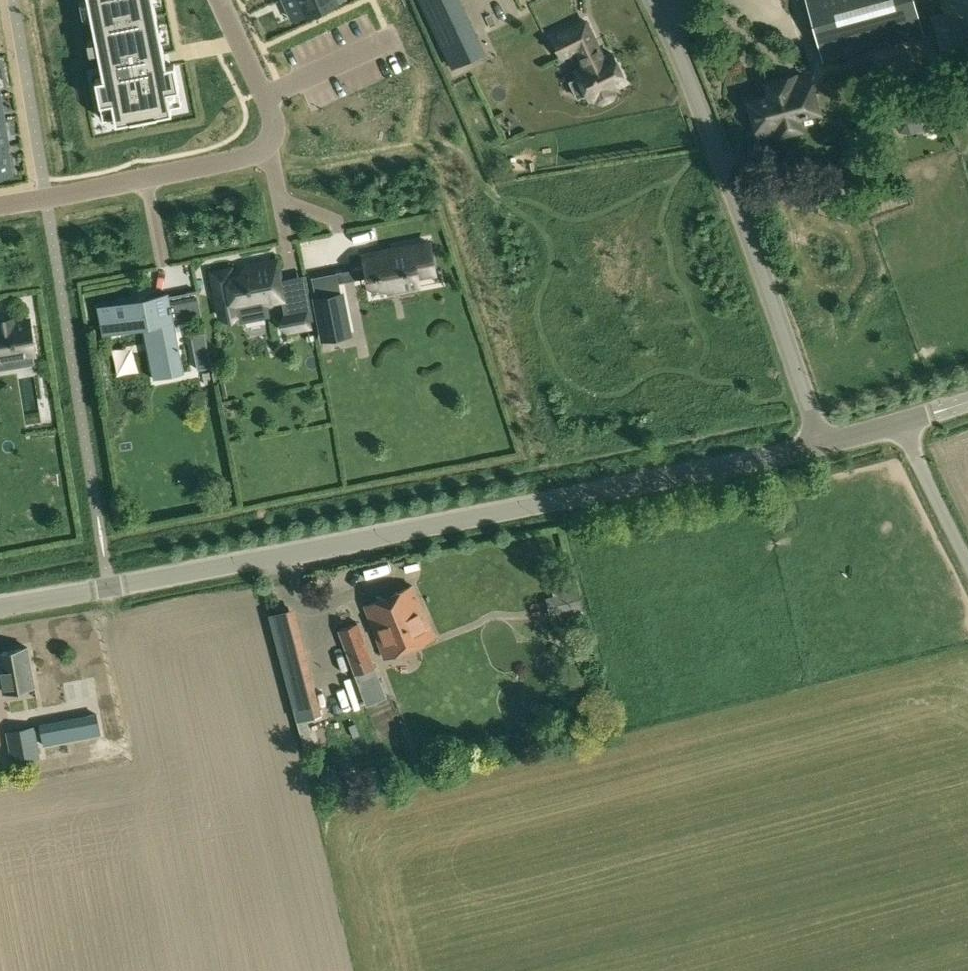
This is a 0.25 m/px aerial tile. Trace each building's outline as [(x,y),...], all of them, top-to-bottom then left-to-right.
[(88,0),(91,14),(96,38),(99,52),(105,77),(97,78),(102,103),(114,100),(118,121),(174,109),(169,88),(181,86),(176,61),(172,62),(168,63),(165,51),(162,38),(159,25),(154,0),(88,0)] [(293,18),(322,5),(320,0),(284,0),(293,18)] [(453,66),(469,59),(462,45),(477,38),(459,0),(421,0),(453,66)] [(829,61),(863,51),(922,35),(924,35),(914,0),(812,0),(829,61)] [(958,64),(967,61),(967,0),(940,0),(958,64)] [(552,37),(562,57),(577,50),(585,66),(576,70),(579,77),(570,81),(578,98),(587,93),(590,100),(596,97),(598,101),(603,102),(613,97),(615,93),(613,88),(626,82),(612,53),(599,60),(591,43),(596,41),(587,21),(552,37)] [(772,94),(750,100),(759,133),(775,129),(773,121),(817,109),(808,76),(795,80),(794,76),(768,83),(772,94)] [(932,88),(901,97),(910,129),(941,121),(932,88)] [(8,145),(8,144),(4,121),(0,122),(0,146),(8,145)] [(0,146),(0,172),(12,170),(8,145),(0,146)] [(392,252),(365,258),(369,279),(389,275),(392,290),(418,284),(416,275),(434,272),(428,242),(391,249),(392,252)] [(231,268),(211,272),(220,316),(240,312),(239,305),(265,300),(265,303),(284,299),(278,270),(280,269),(278,259),(246,266),(248,273),(233,276),(231,268)] [(197,290),(185,292),(189,314),(201,312),(197,290)] [(168,319),(189,314),(185,292),(137,302),(137,298),(97,305),(103,334),(147,326),(154,361),(182,356),(178,336),(172,337),(168,319)] [(341,294),(316,299),(324,338),(349,333),(341,294)] [(310,299),(294,303),(299,328),(310,326),(309,320),(314,319),(310,299)] [(16,362),(14,350),(29,347),(30,354),(35,353),(29,320),(0,325),(0,364),(16,362)] [(192,334),(191,335),(197,369),(212,366),(205,332),(204,332),(205,336),(193,339),(192,334)] [(413,585),(364,606),(385,657),(434,637),(413,585)] [(577,590),(553,595),(559,617),(582,612),(577,590)] [(358,622),(338,629),(355,674),(375,666),(358,622)] [(294,633),(275,638),(281,662),(300,657),(294,633)] [(0,652),(0,673),(3,691),(35,685),(28,647),(0,652)] [(316,695),(291,701),(296,721),(321,714),(316,695)] [(73,740),(69,718),(55,721),(59,742),(73,740)] [(35,724),(10,730),(15,755),(16,761),(48,755),(47,749),(42,723),(35,724)] [(311,747),(307,732),(301,734),(305,748),(311,747)]
